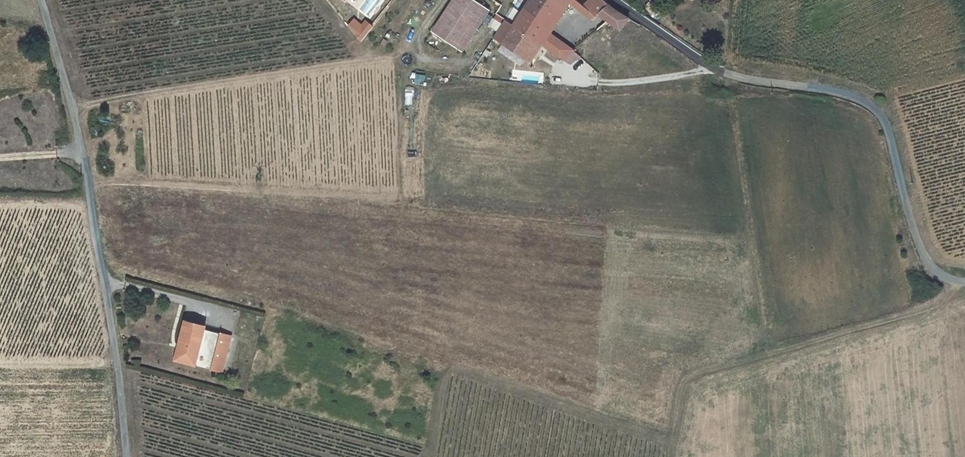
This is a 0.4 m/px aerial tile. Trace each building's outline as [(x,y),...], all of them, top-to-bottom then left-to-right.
[(489,14),(466,0),(460,0),(436,42),(464,58),(489,14)] [(581,48),(556,32),(570,6),(594,23),(597,19),(582,8),(573,0),(534,0),(532,3),(518,28),(549,46),(569,58),(581,48)] [(614,6),(605,0),(589,0),(582,8),(597,19),(602,15),(614,6)] [(614,6),(602,15),(624,29),(634,20),(627,15),(614,6)] [(372,28),(356,15),(346,27),(362,40),(372,28)] [(549,46),(518,28),(508,46),(509,46),(531,59),(539,64),(549,46)] [(531,59),(509,46),(505,53),(527,66),(531,59)] [(212,326),(213,323),(192,318),(182,356),(202,362),(228,369),(238,333),(212,326)]
